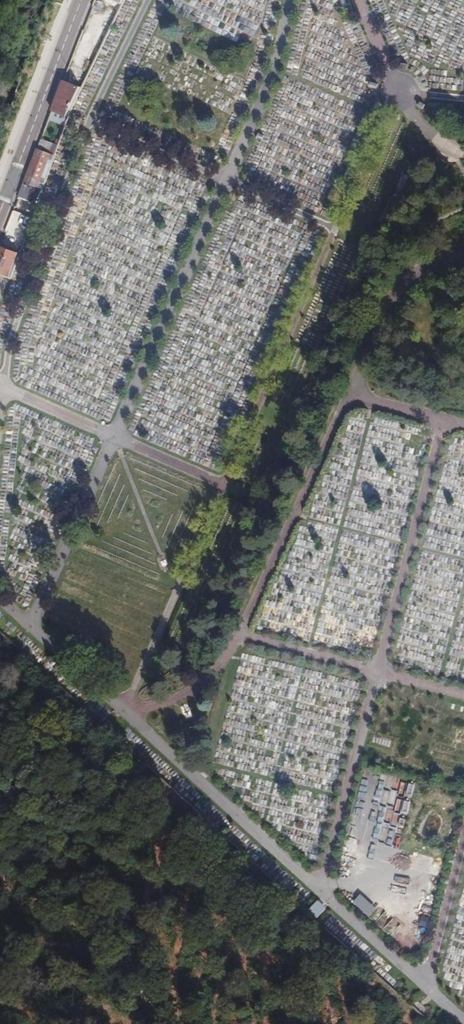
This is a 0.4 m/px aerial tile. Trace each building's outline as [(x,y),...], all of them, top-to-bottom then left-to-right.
[(59,82),(47,112),(63,118),(77,89),(59,82)] [(41,151),(52,155),(56,144),(45,139),(41,151)] [(21,183),(40,190),(52,155),(41,151),(34,149),(21,183)] [(21,183),(12,206),(32,213),(40,190),(21,183)] [(9,276),(18,252),(0,246),(0,273),(9,276)] [(319,900),(309,910),(317,918),(327,908),(319,900)]
